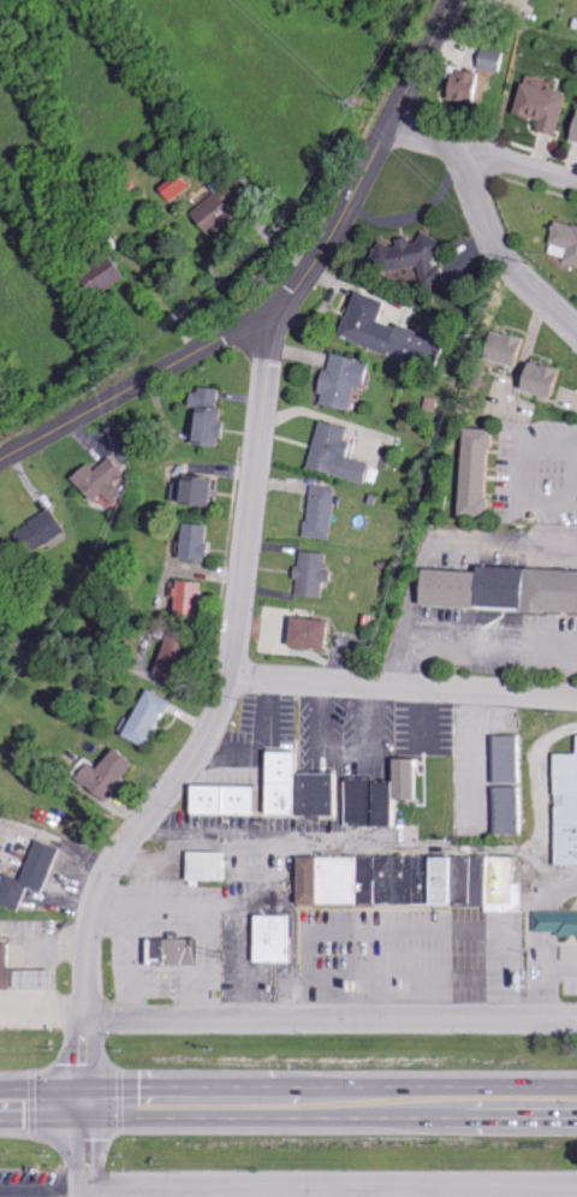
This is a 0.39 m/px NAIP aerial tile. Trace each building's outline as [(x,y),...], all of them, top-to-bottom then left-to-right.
[(509,52),(488,48),(483,67),(505,72),(509,52)] [(491,75),(468,67),(457,99),(481,107),(491,75)] [(564,135),(574,92),(549,86),(551,80),(532,75),(523,114),(546,119),(544,130),(564,135)] [(198,186),(188,173),(168,188),(179,201),(198,186)] [(201,212),(222,237),(260,205),(235,176),(221,188),(224,192),(201,212)] [(563,219),(552,255),(576,263),(576,223),(563,219)] [(423,266),(426,289),(447,286),(444,269),(438,265),(450,245),(449,244),(428,231),(421,243),(411,237),(404,238),(398,249),(385,241),(373,261),(390,271),(423,266)] [(135,278),(121,255),(95,271),(108,294),(135,278)] [(394,301),(363,291),(348,338),(445,370),(455,342),(388,320),(394,301)] [(532,337),(502,331),(497,361),(527,366),(532,337)] [(326,403),(356,410),(361,385),(373,387),(378,362),(336,353),(326,403)] [(203,408),(197,443),(225,448),(232,411),(222,410),(226,390),(203,386),(199,407),(203,408)] [(315,468),(373,483),(378,464),(354,458),(358,443),(351,441),(354,428),(326,421),(315,468)] [(471,428),(469,516),(497,516),(498,429),(471,428)] [(93,465),(79,479),(100,501),(107,494),(118,506),(129,495),(118,483),(130,472),(115,456),(99,471),(93,465)] [(193,478),(192,504),(218,505),(219,479),(193,478)] [(337,539),(340,488),(315,486),(312,537),(337,539)] [(20,530),(32,553),(71,532),(59,509),(20,530)] [(214,525),(192,523),(188,559),(213,561),(215,544),(213,544),(214,525)] [(300,594),(329,598),(332,571),(330,571),(332,554),(306,551),(300,594)] [(469,563),(576,570),(576,613),(416,602),(418,568),(468,571),(469,563)] [(181,618),(205,620),(207,582),(184,580),(181,618)] [(299,645),(337,650),(341,622),(303,616),(299,645)] [(198,642),(174,636),(164,675),(188,680),(198,642)] [(176,701),(153,689),(128,736),(151,748),(176,701)] [(575,735),(576,735),(576,861),(551,860),(553,754),(573,755),(575,735)] [(528,736),(500,736),(500,783),(528,783),(528,736)] [(116,800),(139,761),(118,749),(105,770),(95,763),(84,781),(116,800)] [(279,816),(345,816),(346,773),(309,773),(309,752),(279,752),(279,816)] [(427,759),(404,759),(404,781),(347,781),(347,826),(404,826),(405,800),(427,800),(427,759)] [(203,815),(267,816),(268,786),(204,785),(203,815)] [(501,815),(507,815),(507,834),(529,834),(528,787),(501,788),(501,815)] [(65,848),(40,840),(28,880),(6,874),(2,888),(6,889),(2,902),(27,910),(34,888),(51,893),(65,848)] [(234,852),(197,852),(196,882),(233,883),(234,852)] [(293,857),(292,902),(508,905),(508,858),(293,857)] [(533,912),(533,936),(576,936),(576,912),(533,912)] [(297,915),(264,916),(264,963),(298,963),(297,915)] [(195,937),(194,964),(142,962),(143,936),(195,937)] [(0,945),(0,989),(18,989),(19,945),(0,945)]
